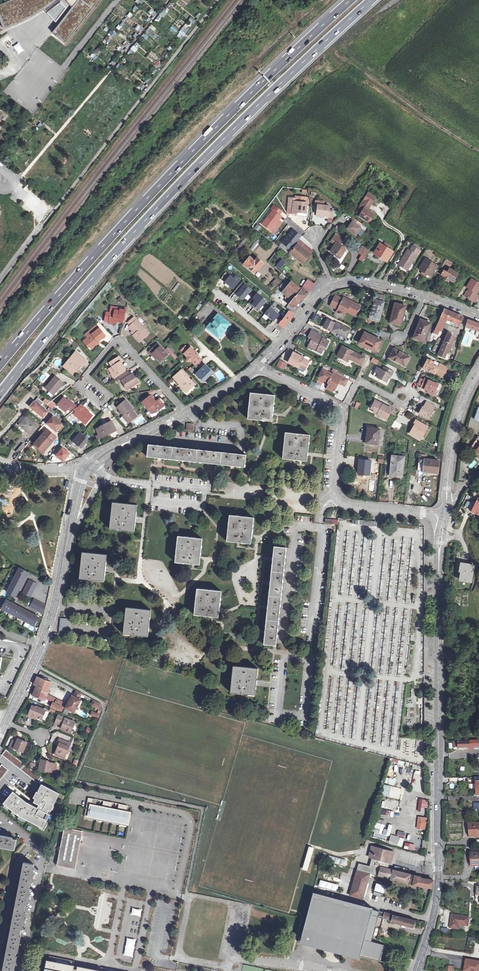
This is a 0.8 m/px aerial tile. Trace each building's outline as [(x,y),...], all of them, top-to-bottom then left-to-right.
[(0,4),(0,21),(3,28),(31,16),(54,0),(10,0),(0,4)] [(74,8),(54,33),(66,43),(99,0),(67,0),(74,8)] [(7,34),(1,39),(4,43),(10,38),(7,34)] [(13,46),(18,54),(23,50),(18,43),(13,46)] [(366,209),(367,210),(374,197),(367,193),(363,198),(370,202),(366,209)] [(299,213),(305,214),(306,203),(295,202),(296,199),(288,198),(287,208),(292,208),(291,213),(296,214),(296,213),(299,213)] [(372,213),(367,210),(366,209),(370,202),(363,198),(359,205),(360,206),(356,212),(359,214),(358,216),(367,222),(372,213)] [(320,216),(328,217),(329,206),(317,205),(316,216),(318,216),(320,216)] [(269,231),(272,228),(274,225),(279,218),(280,217),(272,210),(261,225),(269,231)] [(375,216),(372,213),(367,222),(370,224),(375,216)] [(352,220),(351,222),(352,223),(350,226),(347,229),(355,236),(360,229),(359,228),(361,225),(353,219),(352,220)] [(282,243),(289,249),(294,243),(295,244),(301,236),(293,230),(282,243)] [(332,250),(337,253),(338,252),(341,254),(344,250),(345,251),(346,249),(347,247),(341,243),(343,240),(338,237),(340,235),(336,232),(332,240),(336,243),(332,250)] [(303,244),(299,240),(296,243),(297,245),(290,253),(302,263),(306,259),(309,255),(300,247),(303,244)] [(376,254),(378,255),(379,254),(387,259),(392,251),(381,243),(375,253),(376,254)] [(312,251),(303,244),(300,247),(309,255),(312,251)] [(368,250),(361,246),(357,253),(364,257),(368,250)] [(402,267),(407,270),(420,250),(414,246),(410,251),(408,250),(399,264),(402,267)] [(285,262),(279,257),(278,258),(279,259),(277,262),(279,263),(277,266),(279,268),(285,262)] [(253,271),(255,272),(264,263),(258,258),(252,264),(250,262),(247,266),(253,271)] [(419,269),(423,271),(427,274),(430,276),(437,266),(425,259),(419,269)] [(443,270),(440,275),(444,277),(444,279),(444,281),(448,280),(453,283),(458,274),(448,268),(446,272),(443,270)] [(226,272),(221,278),(225,282),(233,289),(240,280),(236,276),(234,279),(226,272)] [(276,278),(270,283),(274,287),(280,282),(276,278)] [(308,279),(300,288),(308,294),(314,285),(308,279)] [(478,296),(476,295),(478,289),(478,284),(471,279),(466,287),(469,289),(464,296),(466,297),(475,303),(478,296)] [(290,293),(296,285),(292,281),(290,284),(283,293),(293,300),(295,297),(290,293)] [(242,282),(234,292),(243,300),(251,290),(242,282)] [(295,297),(301,289),(296,285),(290,293),(295,297)] [(308,294),(301,289),(295,297),(301,302),(305,297),(308,294)] [(248,303),(258,311),(266,301),(257,293),(248,303)] [(347,311),(356,315),(361,305),(344,298),(343,299),(339,297),(335,295),(331,305),(338,309),(337,312),(345,316),(347,311)] [(299,305),(301,302),(295,297),(293,300),(289,305),(296,308),(299,305)] [(369,316),(378,319),(379,315),(380,315),(383,303),(383,302),(376,300),(375,300),(373,307),(372,306),(369,316)] [(390,323),(400,326),(402,317),(405,306),(395,304),(390,323)] [(274,320),(276,318),(279,314),(275,311),(276,309),(272,305),(265,313),(274,320)] [(124,320),(126,309),(121,308),(116,307),(115,313),(110,312),(107,312),(105,321),(109,322),(109,323),(113,324),(113,323),(115,323),(117,323),(117,322),(118,320),(118,318),(124,320)] [(446,319),(450,321),(450,320),(453,313),(447,310),(442,308),(439,316),(441,317),(446,319)] [(293,314),(288,310),(280,322),(279,324),(284,327),(293,314)] [(459,325),(463,317),(460,315),(453,313),(450,320),(450,321),(459,325)] [(208,328),(220,338),(224,333),(231,324),(219,315),(213,323),(212,322),(208,328)] [(140,335),(143,338),(148,334),(134,317),(128,323),(130,326),(129,327),(133,331),(135,334),(133,335),(135,337),(136,339),(140,335)] [(441,331),(446,319),(441,317),(435,329),(441,331)] [(328,329),(332,321),(328,318),(326,322),(324,327),(328,329)] [(277,319),(272,325),(275,328),(279,324),(280,322),(277,319)] [(478,337),(478,324),(476,322),(468,319),(466,325),(465,328),(469,330),(469,328),(477,331),(475,336),(478,337)] [(413,337),(423,341),(430,323),(421,320),(419,326),(417,326),(417,328),(413,337)] [(332,321),(328,329),(332,331),(332,330),(347,337),(351,329),(344,326),(337,322),(336,323),(332,321)] [(89,345),(91,347),(99,341),(101,340),(106,336),(99,328),(85,340),(89,345)] [(310,342),(309,345),(313,347),(312,349),(321,354),(323,350),(325,345),(326,346),(329,341),(318,336),(319,334),(312,331),(310,334),(308,337),(310,338),(312,339),(311,340),(309,339),(308,341),(310,342)] [(360,343),(376,351),(381,341),(378,340),(365,333),(360,343)] [(448,333),(445,341),(444,342),(443,344),(442,346),(441,346),(440,347),(442,348),(441,348),(448,351),(454,337),(448,333)] [(153,354),(157,358),(160,362),(168,355),(160,346),(159,347),(157,344),(148,352),(152,355),(153,354)] [(191,361),(196,365),(202,359),(197,355),(198,354),(191,347),(184,353),(187,356),(187,360),(191,361)] [(363,357),(361,356),(342,347),(337,356),(347,362),(349,358),(358,363),(361,364),(364,358),(363,357)] [(394,349),(390,358),(404,364),(406,360),(408,361),(411,357),(399,351),(394,349)] [(81,365),(82,365),(83,366),(87,361),(76,352),(64,366),(69,370),(70,368),(75,372),(77,369),(81,365)] [(291,357),(289,362),(299,367),(300,366),(306,369),(309,362),(303,359),(304,357),(294,352),(291,357)] [(114,378),(126,370),(121,362),(118,357),(110,362),(112,366),(109,368),(111,373),(114,378)] [(429,370),(435,373),(436,371),(443,374),(446,367),(439,363),(437,367),(433,364),(434,362),(427,359),(423,368),(425,369),(429,371),(429,370)] [(280,360),(277,366),(284,370),(287,364),(280,360)] [(206,364),(196,373),(205,382),(210,377),(211,376),(211,375),(213,372),(206,364)] [(386,382),(388,378),(390,375),(391,375),(393,372),(383,367),(382,370),(377,368),(373,376),(377,378),(377,377),(380,379),(386,382)] [(115,379),(117,378),(126,371),(127,371),(126,370),(114,378),(115,379)] [(187,392),(195,385),(191,380),(182,370),(174,377),(180,384),(187,392)] [(328,383),(329,385),(331,387),(330,388),(333,390),(334,390),(338,383),(345,386),(347,382),(347,380),(335,374),(334,375),(323,370),(319,378),(328,383)] [(127,372),(117,378),(120,382),(122,381),(128,389),(139,382),(136,378),(133,373),(129,376),(127,372)] [(62,385),(64,383),(56,377),(46,388),(54,395),(62,385)] [(423,388),(428,390),(434,393),(438,384),(424,378),(421,387),(423,388)] [(259,419),(272,421),(275,394),(250,392),(247,418),(259,419)] [(157,403),(156,401),(150,395),(142,402),(152,413),(155,410),(158,410),(164,405),(162,402),(160,400),(157,403)] [(35,408),(34,409),(44,417),(48,412),(41,406),(44,402),(38,397),(32,405),(35,408)] [(72,404),(68,401),(64,397),(58,404),(66,412),(68,409),(71,411),(77,406),(75,404),(73,403),(72,404)] [(122,416),(126,421),(128,420),(130,422),(137,416),(131,409),(132,408),(125,400),(120,405),(117,407),(124,414),(122,416)] [(378,412),(377,414),(387,419),(392,409),(389,408),(375,401),(371,408),(375,410),(378,412)] [(419,413),(428,418),(434,406),(426,402),(422,409),(421,409),(420,411),(419,413)] [(84,408),(85,407),(82,404),(75,410),(76,411),(73,414),(82,421),(85,424),(92,416),(88,412),(84,408)] [(26,427),(32,432),(37,425),(26,415),(20,423),(26,427)] [(63,424),(53,416),(47,423),(57,431),(63,424)] [(410,433),(419,438),(421,434),(423,436),(428,427),(416,419),(415,421),(413,424),(415,424),(410,433)] [(100,434),(101,438),(110,434),(109,433),(116,430),(112,421),(109,423),(105,425),(97,429),(100,434)] [(364,442),(376,443),(377,428),(364,427),(364,430),(363,432),(365,433),(364,442)] [(44,451),(45,450),(56,437),(47,429),(35,443),(44,451)] [(294,459),(306,461),(309,434),(285,432),(282,458),(294,459)] [(74,435),(71,438),(74,441),(78,444),(77,445),(80,448),(81,447),(82,448),(85,445),(89,440),(81,433),(79,435),(78,434),(77,435),(77,436),(77,437),(74,435)] [(478,438),(472,444),(471,446),(478,453),(478,439),(478,438)] [(20,453),(26,445),(23,443),(17,451),(20,453)] [(47,451),(45,450),(44,451),(35,443),(33,445),(40,451),(44,454),(47,451)] [(233,466),(244,467),(246,455),(150,444),(149,456),(159,457),(184,460),(208,463),(233,466)] [(63,448),(57,455),(64,461),(70,453),(63,448)] [(392,475),(394,475),(394,473),(399,474),(401,456),(390,455),(387,474),(392,475)] [(369,460),(360,459),(359,463),(357,463),(356,473),(361,474),(367,474),(369,460)] [(422,471),(434,472),(436,461),(416,459),(415,470),(422,471)] [(473,512),(478,501),(478,500),(477,499),(473,506),(471,511),(473,512)] [(112,529),(137,532),(139,519),(140,506),(115,503),(112,529)] [(239,543),(251,544),(254,518),(229,515),(226,541),(239,543)] [(176,562),(200,565),(201,552),(203,540),(179,537),(176,562)] [(275,645),(285,547),(273,546),(272,558),(270,582),(267,606),(265,630),(263,644),(275,645)] [(81,578),(105,581),(107,568),(108,555),(84,552),(81,578)] [(470,565),(461,563),(460,570),(461,571),(460,580),(470,582),(474,565),(471,565),(472,563),(470,562),(470,565)] [(26,576),(29,572),(20,567),(7,591),(16,596),(18,591),(17,591),(21,584),(22,584),(25,580),(24,579),(26,576)] [(23,593),(30,596),(37,583),(30,580),(23,593)] [(206,617),(218,618),(219,611),(221,592),(197,589),(194,615),(206,617)] [(6,599),(2,607),(34,625),(36,621),(38,617),(34,614),(33,615),(27,611),(27,610),(18,605),(17,606),(10,602),(11,601),(6,599)] [(44,604),(34,599),(30,606),(40,611),(44,604)] [(135,636),(149,638),(151,625),(152,611),(128,609),(125,635),(135,636)] [(60,633),(67,634),(68,619),(62,619),(60,633)] [(230,693),(254,696),(256,683),(257,670),(233,666),(230,693)] [(40,691),(48,694),(52,683),(38,677),(36,681),(35,685),(37,686),(38,685),(42,686),(40,691)] [(38,685),(37,686),(35,692),(34,696),(45,700),(48,694),(40,691),(42,686),(38,685)] [(63,713),(67,715),(70,710),(74,712),(80,700),(72,696),(63,713)] [(93,700),(91,705),(101,711),(101,710),(100,704),(93,700)] [(33,716),(38,718),(40,718),(43,720),(47,710),(37,706),(36,707),(33,706),(30,712),(29,716),(32,718),(33,716)] [(90,715),(98,719),(100,714),(92,710),(90,715)] [(76,722),(62,717),(59,724),(61,724),(64,725),(62,729),(72,732),(76,722)] [(20,741),(17,740),(16,742),(13,740),(10,747),(14,749),(14,748),(23,752),(27,743),(26,742),(20,739),(20,741)] [(69,747),(70,743),(61,740),(60,743),(61,744),(60,748),(57,755),(66,759),(69,752),(70,748),(71,747),(69,747)] [(6,750),(2,756),(37,784),(42,777),(38,775),(6,750)] [(45,760),(41,759),(39,769),(55,773),(57,765),(47,762),(47,761),(45,760)] [(0,767),(0,781),(9,770),(2,765),(0,767)] [(13,792),(3,804),(17,816),(40,828),(48,811),(57,794),(42,786),(33,803),(38,806),(37,809),(25,802),(13,792)] [(84,817),(127,825),(129,813),(126,813),(127,806),(118,804),(117,811),(111,810),(112,803),(103,801),(102,808),(91,806),(92,799),(88,798),(86,808),(84,817)] [(418,799),(417,809),(427,810),(428,800),(418,799)] [(426,829),(427,817),(417,816),(416,828),(426,829)] [(386,838),(387,835),(381,834),(384,820),(381,819),(379,831),(375,830),(374,836),(386,838)] [(469,824),(469,829),(470,838),(478,837),(478,823),(469,824)] [(82,831),(64,828),(57,865),(75,868),(82,831)] [(12,849),(14,839),(6,837),(4,836),(4,835),(0,834),(0,847),(12,849)] [(402,847),(405,838),(391,834),(388,843),(402,847)] [(414,850),(415,844),(405,842),(404,849),(414,850)] [(312,847),(307,846),(301,868),(306,869),(312,847)] [(374,859),(390,863),(392,864),(395,852),(371,846),(368,858),(374,859)] [(469,852),(469,858),(471,858),(471,862),(471,865),(478,865),(478,852),(469,852)] [(346,860),(329,855),(327,861),(344,867),(346,860)] [(379,867),(389,870),(389,867),(390,863),(374,859),(372,868),(361,865),(360,871),(370,873),(377,876),(379,867)] [(32,864),(21,862),(12,911),(5,953),(1,970),(12,970),(12,967),(13,968),(13,966),(14,966),(15,963),(15,962),(14,962),(14,961),(16,947),(17,948),(17,946),(18,946),(19,942),(18,942),(18,940),(17,940),(20,924),(21,924),(22,923),(23,919),(22,919),(23,917),(22,917),(25,900),(26,900),(26,899),(27,899),(28,895),(27,895),(27,894),(26,893),(29,879),(30,879),(30,878),(31,879),(32,875),(31,874),(31,873),(30,873),(32,864)] [(390,879),(392,869),(389,870),(379,867),(377,876),(390,879)] [(392,869),(390,879),(390,880),(412,886),(413,875),(398,871),(395,870),(392,869)] [(370,873),(360,871),(358,870),(352,896),(364,899),(370,873)] [(413,875),(412,886),(433,889),(433,885),(434,880),(421,878),(421,876),(413,875)] [(312,893),(312,895),(305,919),(305,920),(300,941),(305,943),(305,944),(304,945),(312,947),(312,946),(312,944),(341,952),(379,961),(383,945),(371,942),(379,912),(371,910),(372,908),(312,893)] [(396,921),(396,923),(412,928),(414,924),(414,921),(403,918),(403,917),(401,917),(393,915),(393,914),(385,912),(383,918),(396,921)] [(468,918),(451,915),(450,920),(449,928),(458,929),(458,925),(467,926),(468,918)] [(142,956),(143,938),(134,937),(133,955),(142,956)] [(79,966),(79,970),(77,970),(76,969),(77,966),(49,960),(46,970),(101,970),(79,966)] [(466,961),(465,965),(464,970),(478,970),(478,963),(466,961)]
